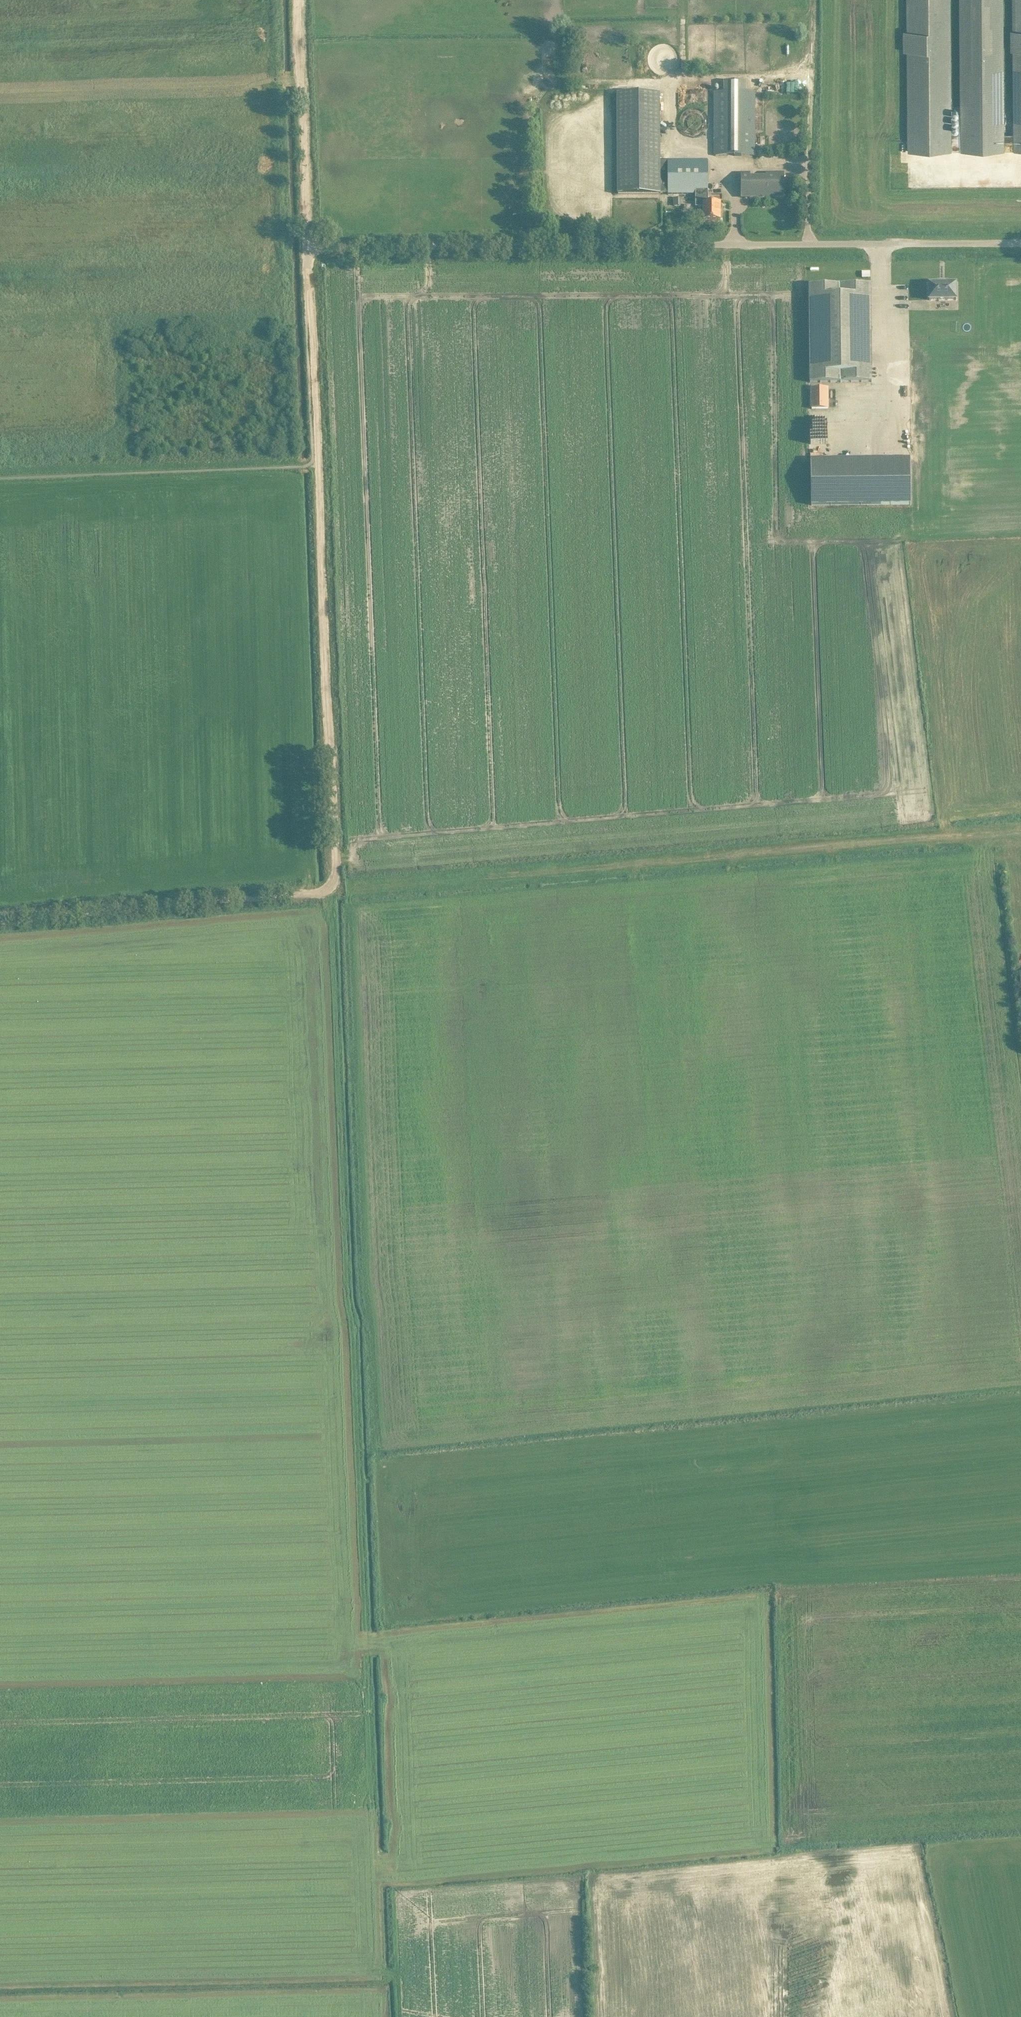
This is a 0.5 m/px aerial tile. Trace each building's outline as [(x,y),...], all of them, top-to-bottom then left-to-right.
[(904,31),(904,51),(907,51),(908,151),(1004,150),(1014,150),(1020,150),(1020,0),(1013,0),(1014,30),(1011,30),(1011,51),(1014,51),(1014,133),(1005,133),(1004,0),(960,0),(961,131),(952,131),(951,0),(908,0),(908,31),(904,31)] [(643,46),(629,47),(629,56),(633,56),(633,63),(644,62),(643,46)] [(755,156),(755,93),(746,93),(746,82),(724,82),(724,93),(714,93),(714,156),(755,156)] [(660,93),(618,93),(619,194),(643,194),(643,193),(651,193),(651,194),(696,194),(696,206),(703,207),(703,202),(708,202),(708,160),(660,160),(660,93)] [(784,174),(766,174),(766,176),(751,176),(751,173),(741,173),(741,198),(784,197),(784,174)] [(708,202),(703,202),(703,207),(703,220),(721,220),(720,202),(708,202)] [(928,283),(928,301),(957,301),(957,283),(948,283),(948,282),(937,282),(937,283),(928,283)] [(872,285),(809,285),(810,383),(873,382),(872,285)] [(810,389),(811,409),(830,408),(829,388),(810,389)] [(911,458),(811,459),(812,506),(911,505),(911,458)]
